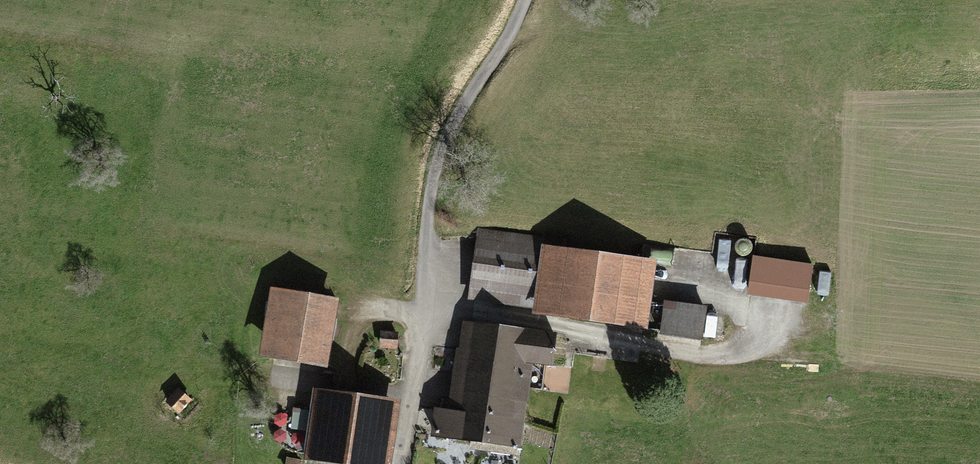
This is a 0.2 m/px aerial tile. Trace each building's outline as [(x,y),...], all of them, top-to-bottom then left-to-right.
[(540,235),(477,227),(468,297),(531,305),(539,242),(540,235)] [(531,305),(531,312),(646,326),(655,257),(539,242),(531,305)] [(813,262),(750,254),(744,296),(808,303),(813,262)] [(269,287),(257,357),(326,368),(337,298),(269,287)] [(706,304),(662,299),(657,337),(701,342),(706,304)] [(461,319),(447,407),(520,419),(530,362),(551,366),(556,334),(461,319)] [(399,331),(380,329),(378,345),(397,346),(399,331)] [(178,385),(163,401),(177,413),(192,397),(178,385)] [(304,458),(344,463),(387,463),(397,398),(314,386),(304,458)] [(430,404),(426,433),(516,448),(520,419),(447,407),(430,404)]
